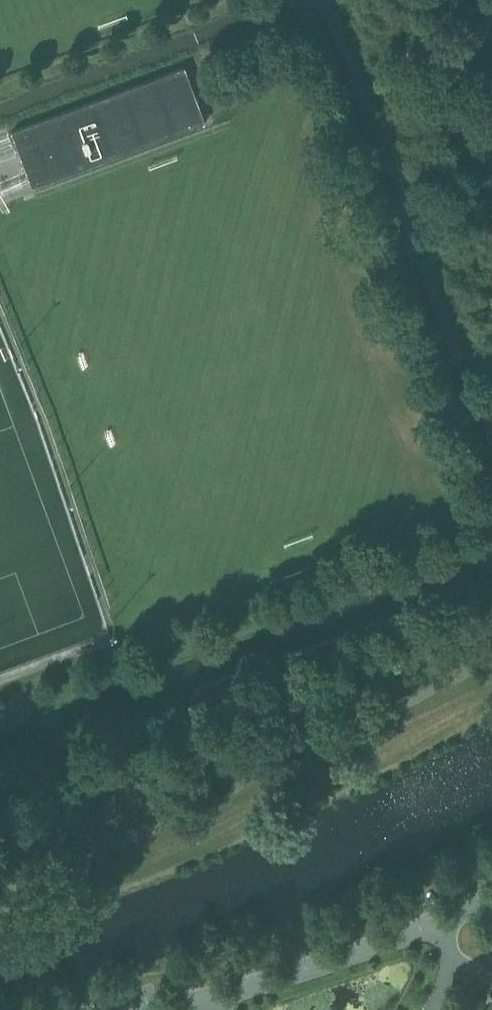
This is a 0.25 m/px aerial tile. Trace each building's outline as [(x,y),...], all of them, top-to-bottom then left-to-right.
[(24,160),(33,185),(206,121),(197,96),(193,97),(191,91),(195,90),(185,65),(12,129),(22,154),(25,153),(27,159),(24,160)]
